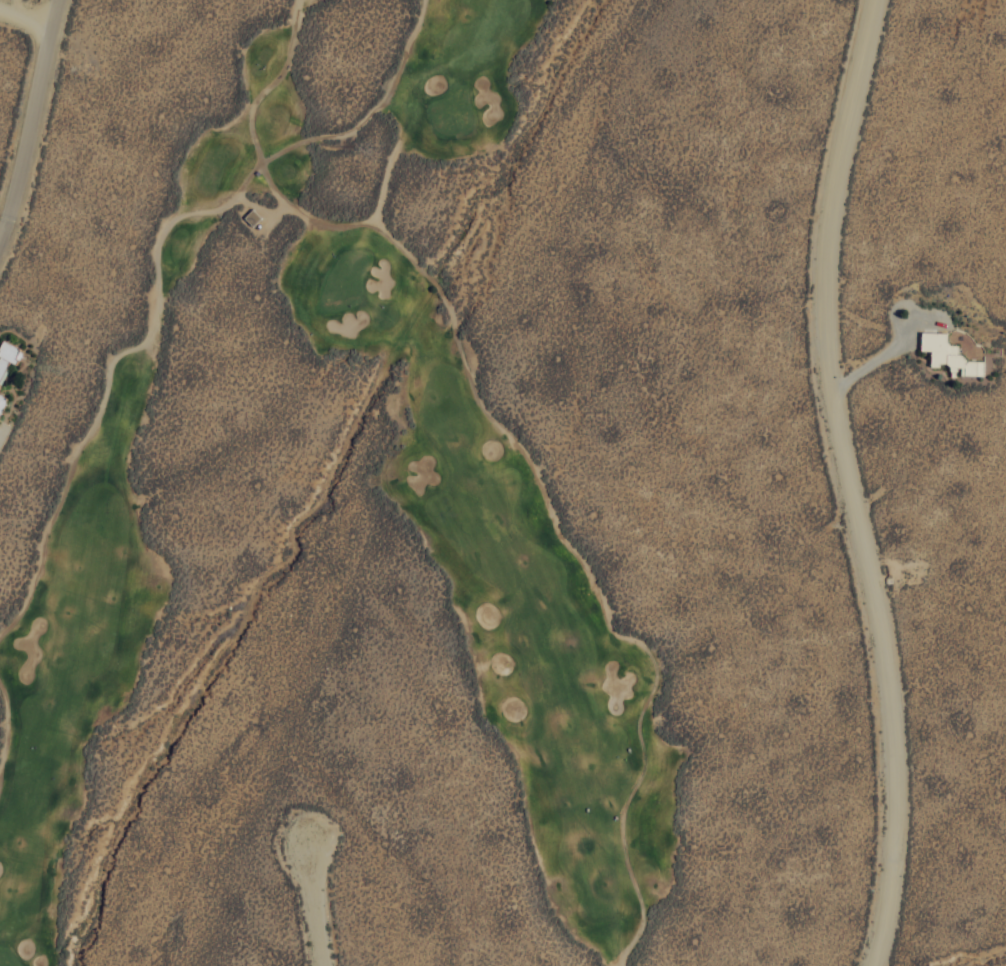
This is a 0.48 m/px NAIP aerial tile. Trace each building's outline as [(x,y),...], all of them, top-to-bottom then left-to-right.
[(984,375),(984,358),(958,358),(958,343),(947,343),(947,332),(921,331),(920,350),(930,350),(930,365),(948,365),(948,368),(961,368),(961,374),(984,375)] [(1,383),(8,361),(16,364),(21,347),(0,341),(0,383),(1,383)]
